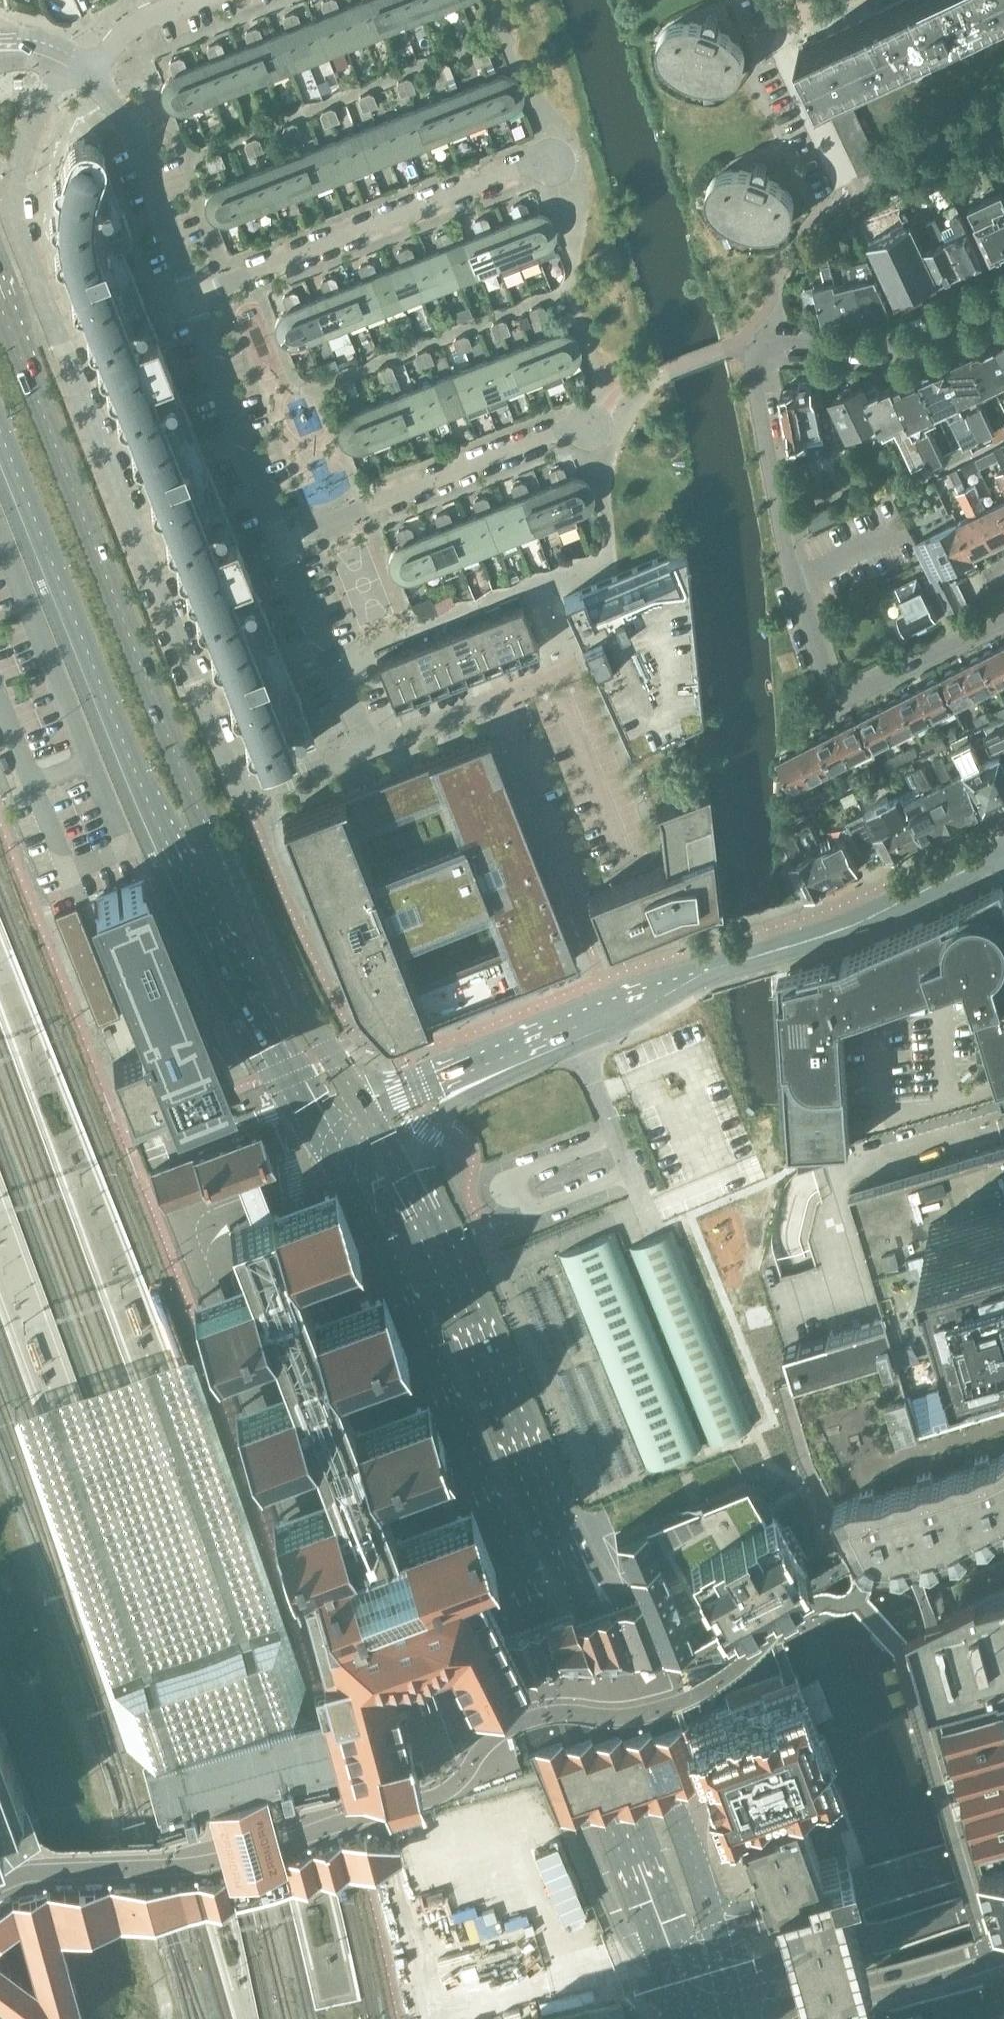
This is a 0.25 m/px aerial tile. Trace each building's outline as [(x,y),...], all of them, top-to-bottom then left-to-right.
[(313,20),(326,53),(346,46),(328,0),(323,0),(321,5),(325,15),(313,20)] [(346,46),(365,38),(351,5),(340,9),(336,0),(328,0),(346,46)] [(351,5),(365,38),(383,31),(371,0),(363,0),(351,5)] [(383,31),(402,23),(393,0),(371,0),(383,31)] [(402,23),(421,16),(415,0),(393,0),(402,23)] [(421,16),(440,8),(437,0),(415,0),(421,16)] [(440,8),(459,1),(459,0),(437,0),(440,8)] [(821,93),(1003,6),(1003,0),(901,0),(800,48),(821,93)] [(293,12),(289,14),(307,61),(326,53),(313,20),(301,25),(297,14),(293,12)] [(287,30),(275,35),(288,68),(307,61),(289,14),(284,15),(282,20),(287,30)] [(684,21),(677,22),(674,24),(666,28),(660,36),(658,45),(659,54),(664,63),(676,74),(691,82),(708,85),(724,84),(733,81),(740,75),(744,67),(745,58),(742,49),(741,47),(739,44),(737,42),(732,37),(727,33),(721,29),(715,26),(716,23),(717,20),(716,17),(714,15),(710,15),(707,17),(706,20),(706,23),(699,22),(692,21),(684,21)] [(255,27),(251,29),(269,76),(288,68),(275,35),(264,39),(259,29),(255,27)] [(249,45),(237,50),(250,83),(269,76),(251,29),(246,30),(244,34),(249,45)] [(217,42),(213,43),(231,91),(250,83),(237,50),(226,54),(221,43),(217,42)] [(211,60),(199,65),(212,98),(231,91),(213,43),(208,45),(207,49),(211,60)] [(483,48),(478,49),(484,63),(491,61),(487,49),(483,48)] [(484,63),(478,49),(474,51),(472,55),(477,66),(484,63)] [(179,57),(175,58),(194,105),(212,98),(199,65),(188,69),(183,58),(179,57)] [(194,105),(175,58),(170,60),(168,64),(173,75),(170,77),(167,79),(165,81),(163,84),(163,85),(162,88),(161,92),(162,95),(163,99),(164,102),(166,104),(169,106),(171,108),(173,108),(176,109),(179,110),(182,109),(186,109),(194,105)] [(445,62),(440,64),(446,78),(453,75),(449,64),(445,62)] [(446,78),(440,64),(436,66),(434,70),(439,81),(446,78)] [(498,77),(490,79),(503,113),(513,109),(515,107),(518,105),(520,102),(520,101),(522,94),(521,87),(517,81),(511,77),(510,76),(507,76),(504,75),(501,76),(498,77)] [(407,77),(403,79),(408,93),(415,90),(411,79),(407,77)] [(408,93),(403,79),(398,81),(396,85),(401,96),(408,93)] [(490,79),(471,87),(484,120),(503,113),(490,79)] [(471,87),(452,94),(465,127),(484,120),(471,87)] [(824,100),(830,111),(851,101),(846,90),(824,100)] [(369,92),(364,94),(370,108),(377,105),(373,94),(369,92)] [(370,108),(364,94),(360,96),(358,100),(362,111),(370,108)] [(452,94),(433,102),(446,135),(465,127),(452,94)] [(830,111),(835,122),(856,112),(851,101),(830,111)] [(433,102),(414,109),(427,142),(446,135),(433,102)] [(330,107),(326,109),(331,123),(339,120),(335,109),(330,107)] [(331,123),(326,109),(322,111),(320,115),(324,126),(331,123)] [(414,109),(395,117),(408,150),(427,142),(414,109)] [(835,122),(839,132),(861,122),(856,112),(835,122)] [(395,117),(376,124),(389,157),(408,150),(395,117)] [(292,122),(288,124),(294,138),(301,135),(297,124),(292,122)] [(839,132),(844,143),(866,133),(861,122),(839,132)] [(294,138),(288,124),(284,125),(282,130),(286,141),(294,138)] [(376,124),(357,132),(370,165),(389,157),(376,124)] [(357,132),(338,139),(351,172),(370,165),(357,132)] [(844,143),(849,154),(871,143),(866,133),(844,143)] [(144,301),(120,241),(128,238),(129,237),(130,236),(131,234),(131,232),(131,231),(125,216),(103,161),(104,158),(104,155),(103,151),(102,148),(100,145),(99,143),(96,141),(94,139),(90,138),(86,137),(83,137),(79,138),(76,139),(73,141),(71,143),(69,145),(68,148),(67,151),(64,159),(62,164),(61,168),(59,173),(58,179),(57,183),(55,199),(55,205),(55,210),(55,215),(55,220),(56,225),(56,230),(57,235),(58,242),(59,247),(60,252),(63,260),(64,265),(89,329),(107,375),(163,353),(143,301),(144,301)] [(254,137),(250,139),(255,153),(263,150),(259,139),(254,137)] [(255,153),(250,139),(246,140),(244,145),(248,156),(255,153)] [(338,139),(319,147),(332,180),(351,172),(338,139)] [(849,154),(854,164),(876,154),(871,143),(849,154)] [(319,147),(300,154),(313,187),(332,180),(319,147)] [(216,152),(212,154),(218,168),(225,165),(221,154),(216,152)] [(218,168),(212,154),(208,155),(206,160),(210,171),(218,168)] [(300,154),(281,161),(294,195),(313,187),(300,154)] [(876,154),(854,164),(860,175),(881,165),(876,154)] [(281,161),(262,169),(275,202),(294,195),(281,161)] [(724,171),(722,171),(715,176),(709,184),(707,193),(708,202),(713,210),(726,221),(741,229),(757,233),(774,232),(782,229),(789,222),(793,214),(794,205),(791,196),(790,194),(788,191),(781,185),(776,181),(770,177),(764,174),(766,172),(766,169),(765,166),(763,164),(760,164),(757,165),(756,168),(756,171),(748,169),(741,169),(734,169),(726,170),(724,171)] [(262,169),(243,176),(256,210),(275,202),(262,169)] [(243,176),(224,184),(237,217),(256,210),(243,176)] [(237,217),(224,184),(217,187),(214,188),(211,190),(209,192),(207,196),(205,200),(205,203),(206,207),(207,211),(208,213),(210,216),(213,218),(216,220),(220,221),(224,221),(227,221),(231,220),(237,217)] [(993,255),(1003,250),(1003,194),(1002,191),(969,206),(993,255)] [(521,202),(517,204),(536,250),(544,247),(546,245),(548,244),(552,239),(554,234),(553,226),(550,220),(544,215),(543,214),(540,213),(536,213),(533,213),(530,214),(526,204),(521,202)] [(939,280),(924,249),(912,222),(909,215),(903,217),(896,202),(858,220),(869,242),(868,242),(896,301),(939,281),(939,280)] [(954,223),(942,229),(961,270),(964,269),(964,271),(968,272),(973,269),(974,266),(974,264),(983,260),(956,203),(947,207),(954,223)] [(515,220),(503,225),(520,268),(539,260),(536,250),(517,204),(513,205),(511,209),(515,220)] [(844,235),(840,216),(829,222),(829,225),(824,226),(828,240),(844,235)] [(479,218),(497,265),(501,275),(520,268),(503,225),(492,229),(488,218),(483,217),(479,218)] [(477,235),(465,239),(478,273),(497,265),(479,218),(475,220),(473,224),(477,235)] [(940,241),(924,249),(939,280),(961,270),(942,229),(936,218),(926,222),(934,239),(938,237),(940,241)] [(445,231),(441,233),(459,280),(478,273),(465,239),(454,244),(449,233),(445,231)] [(439,250),(427,254),(440,288),(441,288),(459,280),(441,233),(436,235),(434,239),(439,250)] [(407,246),(403,248),(421,295),(422,295),(440,288),(427,254),(416,259),(412,248),(407,246)] [(401,265),(389,270),(402,303),(421,295),(403,248),(399,250),(397,254),(401,265)] [(817,251),(821,265),(830,263),(826,248),(817,251)] [(369,261),(365,263),(383,310),(402,303),(389,270),(377,274),(373,263),(369,261)] [(362,280),(351,284),(364,318),(383,310),(365,263),(360,265),(358,269),(362,280)] [(837,315),(842,314),(836,286),(830,263),(821,265),(809,269),(814,286),(805,288),(803,291),(806,305),(809,306),(819,304),(823,319),(824,319),(828,322),(834,320),(836,316),(838,316),(837,315)] [(859,316),(863,315),(857,287),(853,270),(851,264),(843,266),(847,283),(836,286),(842,314),(844,320),(845,320),(849,322),(855,321),(857,317),(859,316)] [(857,287),(863,315),(865,322),(867,321),(871,323),(878,321),(881,318),(883,317),(883,316),(891,315),(888,303),(870,265),(853,270),(857,287)] [(331,276),(327,278),(345,325),(364,318),(351,284),(339,289),(335,278),(331,276)] [(324,295),(313,299),(327,333),(345,325),(327,278),(322,280),(320,284),(324,295)] [(293,291),(289,293),(307,340),(327,333),(313,299),(301,304),(297,293),(293,291)] [(307,340),(289,293),(284,294),(282,299),(287,310),(283,311),(281,313),(278,316),(277,319),(276,323),(275,326),(275,329),(276,333),(278,336),(280,338),(283,341),(286,342),(289,344),(293,344),(297,344),(300,343),(307,340)] [(540,305),(535,306),(541,320),(548,317),(544,306),(540,305)] [(541,320),(535,306),(531,308),(529,312),(533,323),(541,320)] [(502,319),(497,321),(503,335),(510,332),(506,321),(502,319)] [(503,335),(497,321),(493,323),(491,327),(495,338),(503,335)] [(553,334),(547,336),(560,369),(565,367),(569,366),(572,363),(575,360),(577,356),(577,350),(576,344),(573,339),(568,335),(565,333),(561,333),(557,333),(553,334)] [(464,334),(459,336),(465,350),(472,347),(468,336),(464,334)] [(465,350),(459,336),(455,338),(453,342),(458,353),(465,350)] [(528,344),(541,377),(545,386),(564,378),(560,369),(547,336),(528,344)] [(971,354),(988,390),(999,385),(1003,396),(1003,358),(996,343),(987,347),(987,346),(985,348),(985,347),(981,346),(974,349),(973,353),(971,354)] [(528,344),(509,351),(522,384),(541,377),(528,344)] [(425,349),(421,351),(426,365),(434,362),(430,351),(425,349)] [(426,365),(421,351),(417,353),(415,357),(420,368),(426,365)] [(509,351),(490,358),(503,392),(522,384),(509,351)] [(107,375),(187,577),(242,555),(163,353),(107,375)] [(946,366),(979,436),(990,431),(994,439),(1003,435),(1003,424),(994,429),(978,395),(988,390),(971,354),(969,355),(969,354),(965,353),(958,356),(957,360),(957,361),(955,362),(946,366)] [(490,358),(471,366),(484,399),(503,392),(490,358)] [(387,364),(383,366),(388,380),(396,377),(392,366),(387,364)] [(388,380),(383,366),(379,367),(377,372),(381,383),(388,380)] [(471,366),(452,373),(465,407),(484,399),(471,366)] [(923,377),(921,377),(959,457),(973,450),(969,441),(979,436),(946,366),(937,370),(935,371),(934,371),(930,369),(924,372),(923,376),(923,377)] [(452,373),(433,381),(446,414),(465,407),(452,373)] [(905,385),(895,389),(934,470),(959,457),(921,377),(918,379),(918,378),(914,377),(907,380),(905,384),(905,385)] [(349,379),(345,381),(350,395),(358,392),(354,381),(349,379)] [(350,395),(345,381),(341,382),(339,387),(343,398),(350,395)] [(433,381),(414,388),(427,422),(446,414),(433,381)] [(832,416),(820,418),(813,384),(812,384),(811,384),(807,381),(801,382),(798,387),(796,387),(796,386),(782,389),(792,441),(794,452),(808,449),(807,444),(824,440),(836,438),(832,416)] [(864,390),(878,419),(885,433),(896,427),(920,477),(934,470),(895,389),(892,383),(883,387),(883,386),(881,387),(881,386),(876,385),(864,390)] [(860,427),(878,419),(864,390),(862,386),(854,389),(852,385),(839,391),(842,395),(833,399),(851,437),(862,432),(860,427)] [(414,388),(395,396),(408,429),(427,422),(414,388)] [(395,396),(376,403),(389,437),(408,429),(395,396)] [(376,403),(357,411),(370,444),(389,437),(376,403)] [(370,444),(357,411),(349,414),(346,416),(343,418),(341,421),(339,424),(339,427),(338,430),(338,434),(339,437),(341,440),(343,443),(345,445),(348,447),(351,448),(355,448),(359,448),(362,447),(370,444)] [(1003,468),(1003,443),(993,448),(993,449),(993,450),(997,459),(999,458),(1003,468)] [(980,467),(997,459),(993,450),(976,458),(980,467)] [(797,464),(800,481),(809,479),(806,462),(797,464)] [(559,466),(555,468),(573,515),(583,511),(586,508),(589,506),(591,502),(592,495),(591,489),(587,483),(582,479),(578,478),(575,477),(571,478),(568,479),(564,468),(559,466)] [(949,471),(955,486),(964,482),(958,467),(949,471)] [(553,484),(541,489),(554,522),(573,515),(555,468),(551,469),(549,474),(553,484)] [(885,481),(890,491),(908,482),(903,472),(885,481)] [(521,481),(517,483),(535,530),(554,522),(541,489),(529,494),(525,483),(521,481)] [(515,499),(503,504),(516,537),(535,530),(517,483),(512,484),(511,488),(515,499)] [(966,489),(992,545),(998,542),(1001,544),(1003,543),(1003,519),(997,503),(986,508),(974,485),(966,489)] [(969,517),(958,522),(975,557),(983,553),(986,548),(992,545),(966,489),(958,492),(969,517)] [(483,496),(479,498),(497,545),(516,537),(503,504),(492,508),(488,498),(483,496)] [(477,514),(465,519),(478,552),(497,545),(479,498),(475,499),(473,503),(477,514)] [(809,528),(810,530),(836,517),(830,506),(807,516),(808,518),(812,527),(809,528)] [(445,511),(441,512),(459,560),(478,552),(465,519),(453,523),(449,513),(445,511)] [(439,529),(427,534),(440,567),(459,560),(441,512),(436,514),(434,518),(439,529)] [(975,557),(958,522),(915,543),(937,587),(950,581),(943,568),(953,563),(961,568),(974,562),(974,558),(975,557)] [(407,526),(403,527),(421,575),(440,567),(427,534),(415,538),(411,528),(407,526)] [(421,575),(403,527),(398,529),(396,533),(401,544),(397,546),(395,548),(392,551),(391,554),(390,557),(389,561),(390,565),(391,568),(392,571),(394,573),(397,575),(400,577),(403,578),(407,579),(411,578),(415,577),(421,575)] [(589,631),(581,635),(592,659),(597,670),(630,744),(701,713),(684,547),(624,572),(564,597),(566,602),(566,601),(569,608),(572,607),(575,613),(579,611),(589,631)] [(302,705),(263,607),(242,555),(187,577),(259,760),(314,739),(301,705),(302,705)] [(937,617),(923,588),(917,576),(896,587),(907,610),(898,615),(906,632),(917,627),(919,629),(926,625),(926,623),(937,617)] [(417,600),(421,614),(438,608),(434,594),(417,600)] [(566,602),(581,635),(589,631),(579,611),(575,613),(572,607),(569,608),(566,601),(566,602)] [(521,603),(503,610),(520,655),(533,650),(539,648),(521,603)] [(503,610),(485,617),(502,662),(520,655),(503,610)] [(485,617),(467,624),(484,669),(502,662),(485,617)] [(467,624),(449,631),(466,676),(484,669),(467,624)] [(449,631),(431,639),(448,683),(466,676),(449,631)] [(431,639),(413,646),(430,690),(448,683),(431,639)] [(413,646),(395,653),(412,697),(430,690),(413,646)] [(982,656),(996,684),(1003,681),(1003,651),(1001,646),(993,650),(990,649),(984,652),(983,655),(982,656)] [(412,697),(395,653),(377,660),(394,705),(400,703),(400,702),(412,697)] [(970,662),(962,666),(976,695),(996,684),(982,656),(980,657),(977,656),(971,658),(970,662)] [(976,695),(962,666),(954,670),(951,669),(945,672),(944,675),(942,676),(957,705),(976,695)] [(927,684),(919,688),(934,716),(953,706),(939,678),(937,679),(934,678),(928,681),(927,684)] [(901,697),(899,698),(914,726),(934,716),(919,688),(911,692),(908,691),(902,694),(901,697)] [(888,704),(880,708),(894,736),(914,726),(899,698),(898,699),(895,697),(889,700),(888,704)] [(894,736),(880,708),(872,712),(869,711),(863,714),(862,717),(860,718),(874,747),(894,736)] [(975,716),(978,724),(990,718),(987,711),(975,716)] [(987,733),(976,738),(979,744),(988,740),(993,750),(1003,745),(1003,717),(984,727),(987,733)] [(845,726),(837,730),(851,758),(871,748),(857,720),(855,721),(851,720),(846,723),(845,726)] [(953,727),(942,733),(946,741),(957,735),(953,727)] [(819,739),(817,740),(832,768),(851,758),(837,730),(829,734),(825,733),(820,736),(819,739)] [(946,741),(942,733),(931,739),(935,747),(946,741)] [(358,1004),(380,1027),(382,1029),(386,1030),(389,1030),(392,1030),(404,1025),(404,1024),(416,1019),(416,1020),(420,1019),(419,1018),(432,1013),(432,1014),(435,1013),(435,1012),(447,1007),(448,1008),(451,1007),(450,1006),(463,1001),(463,1002),(466,1001),(466,1000),(479,995),(479,996),(482,994),(494,989),(498,988),(497,987),(510,983),(513,982),(513,981),(525,976),(526,977),(529,976),(529,975),(541,970),(541,971),(545,970),(544,969),(557,964),(557,965),(560,964),(560,963),(572,958),(573,959),(576,957),(575,954),(574,954),(569,942),(570,942),(569,938),(568,939),(563,926),(564,926),(562,923),(557,911),(557,910),(556,907),(555,907),(551,895),(550,891),(549,892),(544,879),(545,879),(544,876),(543,876),(538,864),(539,863),(525,829),(525,830),(520,817),(519,813),(518,814),(514,801),(513,798),(512,798),(507,786),(508,785),(507,782),(506,782),(501,770),(502,770),(501,766),(500,767),(495,754),(496,754),(495,751),(494,751),(489,739),(490,738),(488,735),(485,736),(485,737),(473,742),(473,741),(469,743),(470,743),(457,748),(457,747),(454,749),(454,750),(442,754),(441,754),(438,755),(438,756),(426,761),(426,760),(422,761),(423,762),(410,767),(410,766),(407,767),(407,768),(395,773),(394,772),(391,773),(391,774),(379,779),(379,778),(375,780),(376,780),(363,785),(363,784),(360,786),(348,791),(347,791),(344,792),(345,793),(332,798),(332,797),(329,798),(329,799),(317,804),(316,803),(313,804),(313,805),(301,810),(301,809),(297,810),(298,811),(285,816),(285,815),(282,817),(283,820),(284,820),(289,832),(288,832),(289,836),(290,835),(295,848),(294,848),(295,851),(296,851),(301,863),(300,864),(301,867),(302,867),(307,879),(306,879),(308,882),(313,895),(312,895),(314,898),(315,898),(319,910),(320,914),(321,913),(326,926),(325,926),(326,929),(327,929),(332,941),(331,942),(332,945),(333,945),(338,957),(337,957),(338,961),(339,960),(344,973),(343,973),(350,990),(352,995),(355,1000),(358,1004)] [(806,746),(798,750),(812,778),(832,768),(817,740),(816,740),(813,739),(807,742),(806,746)] [(984,808),(985,808),(984,807),(1003,798),(1003,757),(1001,751),(982,761),(972,741),(954,750),(984,808)] [(913,746),(902,751),(906,760),(917,754),(913,746)] [(812,778),(798,750),(790,754),(787,753),(781,755),(780,759),(778,760),(786,776),(785,779),(788,785),(791,786),(792,788),(812,778)] [(906,760),(902,751),(891,757),(895,765),(906,760)] [(933,760),(944,783),(951,796),(952,795),(963,817),(983,808),(965,772),(952,779),(941,756),(933,760)] [(922,766),(915,769),(943,828),(964,818),(963,817),(952,795),(951,796),(944,783),(933,788),(922,766)] [(869,768),(859,773),(863,781),(873,776),(869,768)] [(943,828),(915,769),(908,773),(919,795),(906,802),(923,837),(943,828)] [(863,781),(859,773),(848,778),(852,786),(863,781)] [(830,787),(819,792),(824,800),(834,795),(830,787)] [(587,895),(606,945),(712,904),(712,902),(709,903),(707,890),(706,876),(707,869),(706,847),(700,791),(702,790),(701,789),(655,807),(676,860),(587,895)] [(824,800),(819,792),(808,797),(812,806),(824,800)] [(879,805),(865,811),(876,833),(876,832),(883,847),(888,856),(906,846),(923,837),(901,794),(889,800),(887,796),(877,801),(879,805)] [(876,833),(865,811),(847,820),(865,856),(883,847),(876,832),(876,833)] [(839,878),(820,840),(810,819),(779,834),(793,862),(791,863),(795,872),(788,875),(799,899),(826,886),(826,885),(839,878)] [(825,838),(820,840),(839,878),(858,869),(843,838),(828,845),(825,838)] [(144,879),(95,899),(98,908),(99,908),(153,1046),(113,1063),(128,1101),(128,1100),(131,1108),(193,1084),(216,1061),(219,1057),(220,1052),(218,1047),(216,1043),(211,1040),(207,1039),(206,1037),(207,1037),(204,1030),(202,1031),(197,1020),(200,1019),(199,1016),(198,1017),(197,1015),(207,1010),(156,910),(147,889),(148,889),(144,879)] [(1001,882),(981,891),(942,913),(843,957),(842,958),(844,962),(803,973),(797,982),(794,979),(789,985),(793,988),(789,995),(781,995),(790,1149),(800,1148),(800,1159),(804,1158),(828,1151),(828,1147),(850,1145),(842,1016),(967,971),(1000,1080),(1003,1095),(1003,890),(1001,882)] [(77,906),(54,915),(97,1024),(120,1015),(77,906)] [(113,1034),(110,1027),(103,1029),(106,1037),(113,1034)] [(140,1046),(135,1031),(105,1043),(111,1058),(140,1046)] [(274,1164),(261,1128),(192,1154),(192,1152),(149,1168),(164,1207),(206,1191),(206,1190),(274,1164)] [(861,1530),(869,1536),(878,1541),(893,1545),(934,1537),(970,1524),(1003,1509),(1003,1144),(850,1190),(888,1318),(782,1349),(838,1478),(861,1530)] [(358,1243),(335,1184),(334,1185),(334,1186),(272,1209),(251,1217),(228,1225),(242,1262),(243,1261),(249,1279),(195,1300),(194,1298),(192,1298),(216,1360),(217,1359),(217,1357),(271,1336),(290,1387),(237,1407),(236,1405),(234,1406),(257,1467),(259,1466),(259,1464),(312,1444),(331,1495),(274,1516),(273,1514),(272,1515),(295,1576),(297,1576),(296,1573),(300,1572),(324,1661),(322,1662),(325,1673),(313,1676),(320,1702),(322,1702),(325,1713),(342,1775),(344,1784),(353,1782),(353,1784),(383,1776),(384,1779),(402,1775),(396,1755),(429,1749),(401,1659),(426,1649),(454,1638),(480,1694),(527,1672),(526,1671),(526,1670),(525,1671),(507,1633),(474,1567),(492,1561),(492,1563),(494,1563),(486,1542),(471,1500),(469,1501),(470,1504),(395,1532),(376,1482),(448,1454),(448,1456),(450,1455),(427,1395),(426,1396),(426,1397),(354,1424),(335,1374),(404,1348),(404,1350),(406,1349),(383,1288),(381,1289),(382,1291),(313,1317),(294,1266),(355,1243),(356,1244),(358,1243)] [(672,1228),(634,1242),(708,1441),(747,1426),(716,1342),(718,1341),(715,1332),(711,1333),(672,1228)] [(646,1469),(698,1447),(702,1446),(614,1231),(566,1251),(558,1254),(646,1469)] [(782,1362),(771,1365),(777,1382),(787,1379),(782,1362)] [(707,1630),(741,1607),(794,1577),(798,1575),(804,1570),(790,1546),(769,1509),(761,1514),(759,1510),(758,1508),(743,1481),(615,1533),(661,1643),(662,1642),(664,1649),(676,1646),(707,1630)] [(948,1599),(910,1619),(969,1840),(978,1870),(995,1931),(1003,1928),(1003,1568),(975,1585),(948,1599)] [(623,1605),(611,1608),(631,1658),(661,1647),(643,1600),(623,1605)] [(592,1615),(576,1621),(591,1660),(631,1658),(611,1608),(592,1615)] [(572,1609),(544,1619),(559,1658),(591,1660),(576,1621),(572,1609)] [(537,1622),(528,1625),(542,1665),(559,1658),(544,1619),(537,1622)] [(528,1625),(507,1633),(525,1671),(526,1670),(526,1671),(542,1665),(528,1625)] [(730,1637),(710,1642),(712,1651),(712,1652),(717,1650),(719,1650),(732,1646),(730,1637)] [(800,1683),(798,1677),(791,1680),(784,1682),(780,1674),(725,1694),(728,1703),(716,1708),(716,1707),(690,1718),(688,1718),(691,1727),(682,1730),(678,1718),(651,1728),(649,1722),(622,1731),(621,1729),(615,1726),(592,1735),(590,1728),(563,1738),(560,1731),(538,1739),(535,1740),(528,1743),(557,1812),(566,1809),(586,1801),(589,1808),(604,1803),(616,1798),(618,1805),(629,1800),(645,1795),(646,1798),(667,1791),(673,1788),(671,1782),(685,1776),(700,1771),(699,1767),(707,1764),(710,1772),(709,1772),(710,1774),(715,1786),(714,1786),(715,1787),(720,1799),(719,1799),(720,1801),(721,1801),(723,1800),(728,1798),(780,1779),(786,1777),(788,1776),(799,1772),(800,1772),(801,1772),(801,1771),(813,1767),(815,1767),(815,1766),(822,1764),(835,1759),(822,1723),(815,1726),(810,1710),(800,1683)] [(302,1786),(342,1775),(325,1713),(317,1715),(316,1711),(175,1749),(145,1757),(159,1810),(200,1798),(205,1812),(240,1803),(272,1794),(269,1780),(298,1772),(302,1786)] [(33,1831),(32,1829),(29,1822),(29,1821),(29,1819),(28,1820),(19,1796),(22,1796),(22,1795),(20,1791),(23,1790),(18,1775),(14,1777),(12,1770),(16,1768),(8,1747),(4,1749),(1,1742),(5,1740),(0,1726),(0,1843),(33,1831)] [(780,1779),(728,1798),(762,1893),(774,1890),(780,1910),(794,1963),(802,1990),(858,1974),(851,1949),(835,1893),(830,1874),(839,1871),(840,1873),(851,1869),(847,1853),(835,1857),(835,1858),(814,1864),(791,1800),(823,1788),(825,1793),(837,1789),(837,1790),(838,1789),(833,1774),(832,1774),(832,1775),(826,1777),(785,1792),(784,1792),(780,1779)] [(371,1818),(354,1822),(343,1825),(351,1861),(364,1858),(407,1846),(404,1835),(371,1818)] [(351,1861),(343,1825),(328,1831),(316,1836),(323,1868),(337,1865),(351,1861)] [(323,1868),(316,1836),(289,1846),(295,1876),(323,1868)] [(295,1876),(289,1846),(246,1858),(252,1887),(295,1876)] [(209,1898),(252,1887),(246,1858),(203,1870),(209,1898)] [(63,1911),(123,1908),(115,1872),(82,1862),(27,1867),(0,1878),(0,1984),(14,1995),(46,2018),(50,2018),(68,2010),(89,2008),(63,1911)] [(209,1898),(203,1870),(183,1870),(135,1872),(143,1905),(192,1900),(209,1898)] [(143,1902),(122,1902),(130,1937),(150,1935),(143,1902)] [(318,2005),(361,1996),(343,1908),(301,1917),(318,2005)] [(230,1950),(230,1973),(249,1973),(249,1949),(230,1950)]
